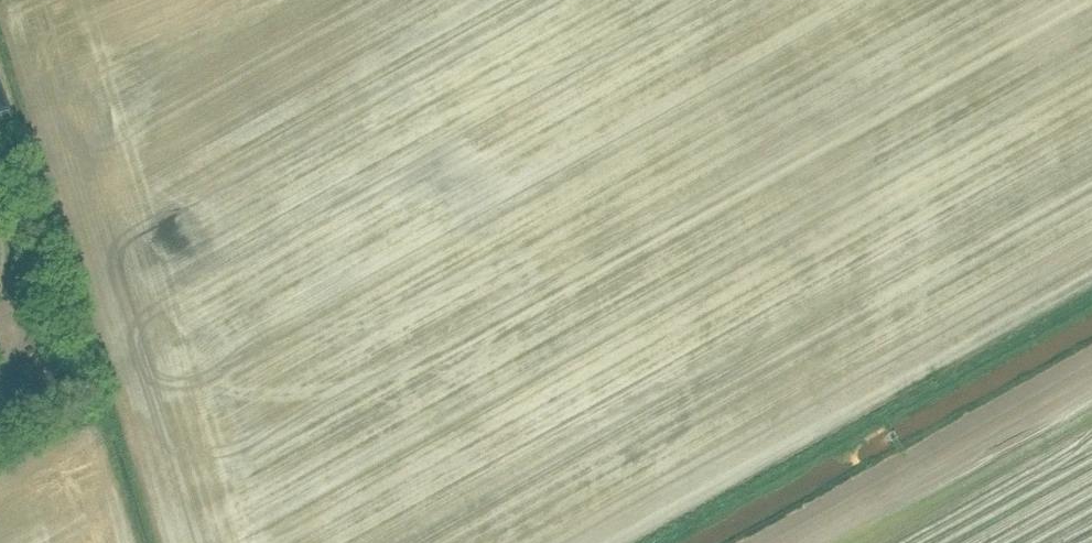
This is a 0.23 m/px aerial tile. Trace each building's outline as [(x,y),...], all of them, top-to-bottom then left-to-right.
[(12,111),(0,81),(0,115),(12,111)]
